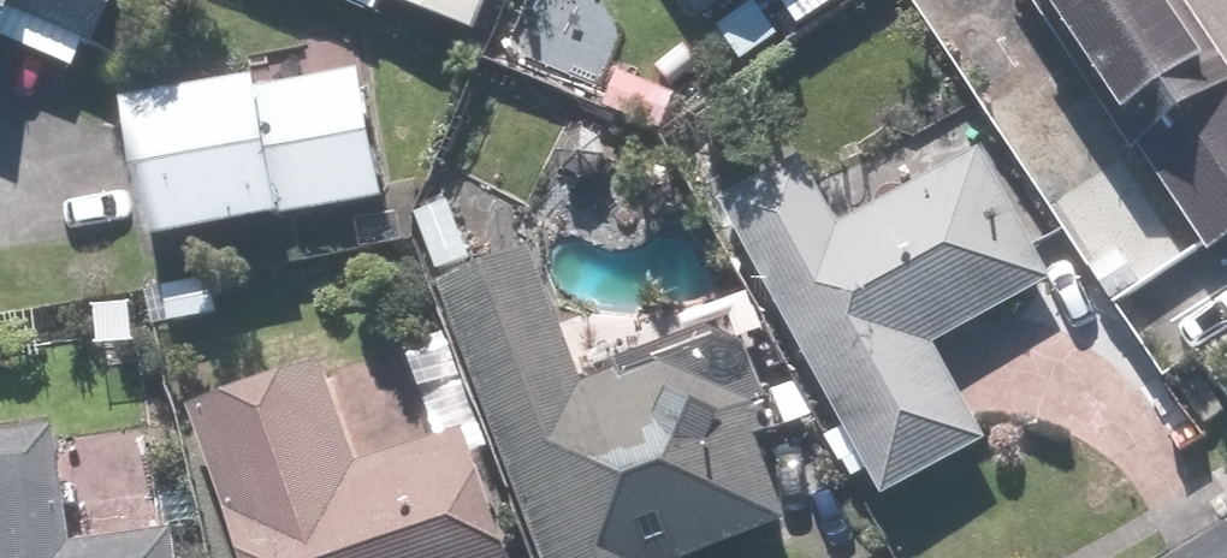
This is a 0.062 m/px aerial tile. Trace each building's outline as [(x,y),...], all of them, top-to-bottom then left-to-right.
[(79,68),(107,0),(0,0),(0,35),(79,68)] [(482,30),(493,0),(402,0),(482,30)] [(617,0),(533,0),(510,56),(606,94),(640,9),(617,0)] [(711,18),(739,0),(700,0),(711,18)] [(805,31),(860,0),(787,0),(805,31)] [(1218,257),(1226,250),(1226,66),(1179,0),(1032,0),(1218,257)] [(140,111),(170,246),(392,197),(362,62),(140,111)] [(806,165),(731,207),(855,428),(824,445),(840,474),(871,457),(896,502),(997,445),(941,344),(1059,278),(986,148),(842,228),(806,165)] [(458,202),(420,214),(439,278),(477,267),(458,202)] [(540,254),(449,288),(551,557),(714,557),(805,523),(729,323),(587,377),(540,254)] [(216,273),(147,287),(156,330),(225,315),(216,273)] [(195,410),(238,557),(523,557),(486,431),(363,467),(335,370),(195,410)] [(0,437),(0,557),(188,557),(184,526),(81,538),(68,429),(0,437)]
